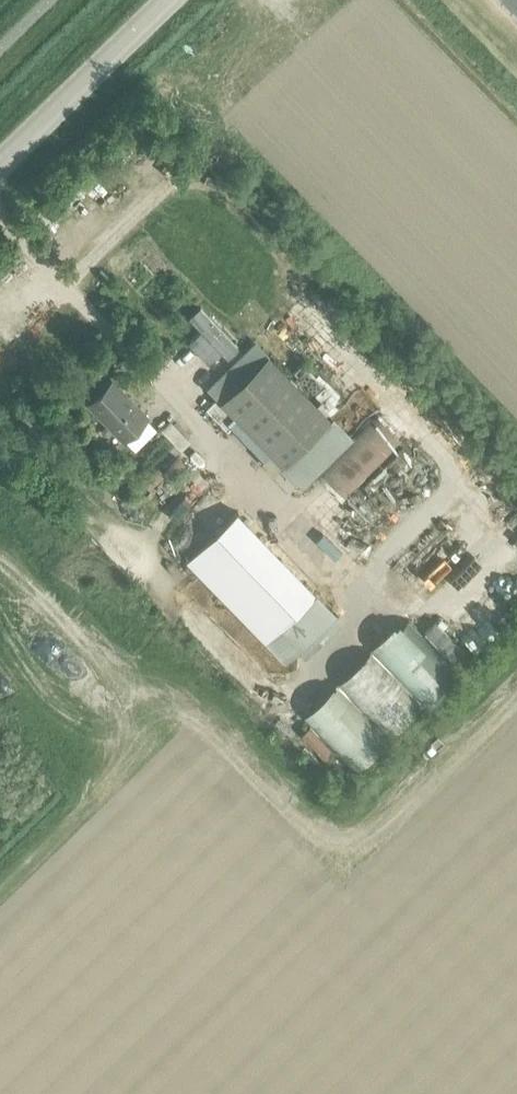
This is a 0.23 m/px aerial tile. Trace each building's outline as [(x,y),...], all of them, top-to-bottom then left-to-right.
[(516,17),(516,0),(500,0),(516,17)] [(219,404),(282,466),(279,469),(299,489),(351,436),(331,416),(328,419),(266,357),(219,404)] [(90,407),(121,439),(145,416),(114,383),(90,407)] [(187,563),(284,664),(335,614),(237,513),(187,563)]
